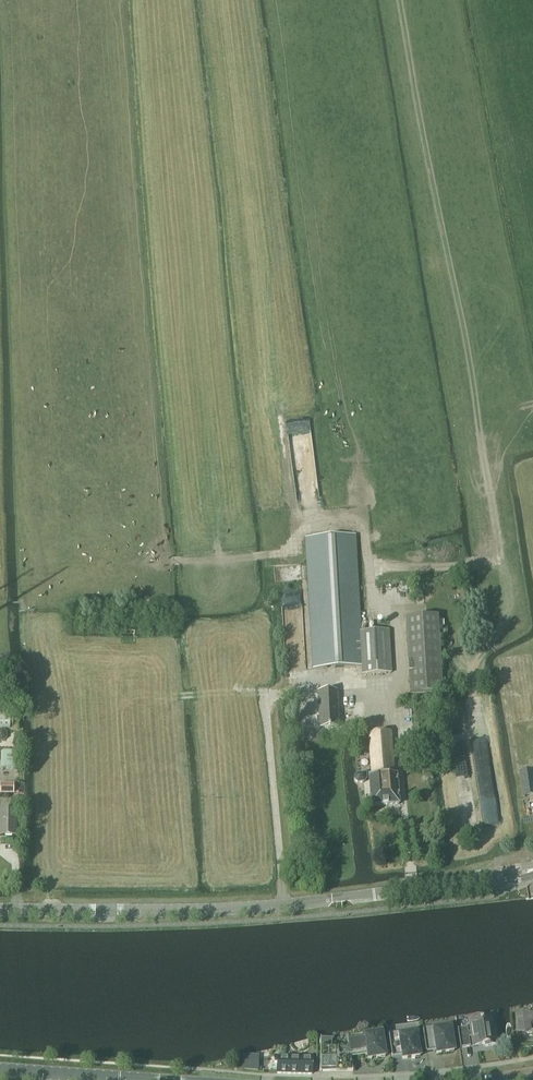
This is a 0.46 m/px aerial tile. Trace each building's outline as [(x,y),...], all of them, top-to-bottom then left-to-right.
[(360,633),(356,566),(354,535),(304,538),(306,566),(307,581),(307,582),(313,669),(362,666),(362,675),(390,673),(388,631),(360,633)] [(405,618),(409,694),(442,692),(437,616),(405,618)] [(336,692),(317,693),(319,718),(316,718),(317,726),(319,725),(319,729),(338,728),(336,692)] [(9,729),(9,711),(0,711),(0,729),(9,729)] [(354,782),(357,784),(363,784),(365,780),(365,779),(368,779),(370,808),(399,806),(397,776),(393,776),(390,733),(368,734),(371,774),(356,775),(354,778),(354,782)] [(18,754),(1,753),(0,770),(18,770),(18,754)] [(521,773),(523,789),(532,788),(532,771),(521,773)] [(0,784),(0,795),(13,795),(13,784),(0,784)] [(4,810),(0,810),(0,836),(15,836),(15,810),(4,810)] [(517,1020),(518,1027),(523,1026),(524,1033),(526,1033),(528,1034),(532,1034),(532,1033),(532,1006),(530,1006),(531,1014),(522,1015),(522,1019),(517,1020)] [(482,1017),(469,1019),(473,1046),(484,1044),(484,1047),(496,1045),(495,1033),(492,1033),(490,1018),(482,1020),(482,1017)] [(453,1052),(450,1028),(433,1031),(433,1029),(421,1030),(425,1052),(436,1050),(436,1054),(453,1052)] [(466,1028),(457,1030),(459,1048),(469,1047),(467,1033),(466,1028)] [(399,1034),(389,1036),(392,1057),(401,1056),(402,1060),(419,1057),(416,1033),(408,1035),(399,1036),(399,1034)] [(347,1046),(331,1046),(331,1039),(321,1039),(321,1036),(320,1036),(320,1046),(319,1072),(352,1072),(349,1054),(366,1051),(367,1060),(385,1057),(381,1034),(364,1036),(364,1037),(346,1040),(347,1046)] [(258,1056),(244,1056),(244,1070),(257,1071),(258,1056)] [(276,1073),(311,1074),(312,1058),(274,1057),(274,1063),(277,1063),(276,1073)]
